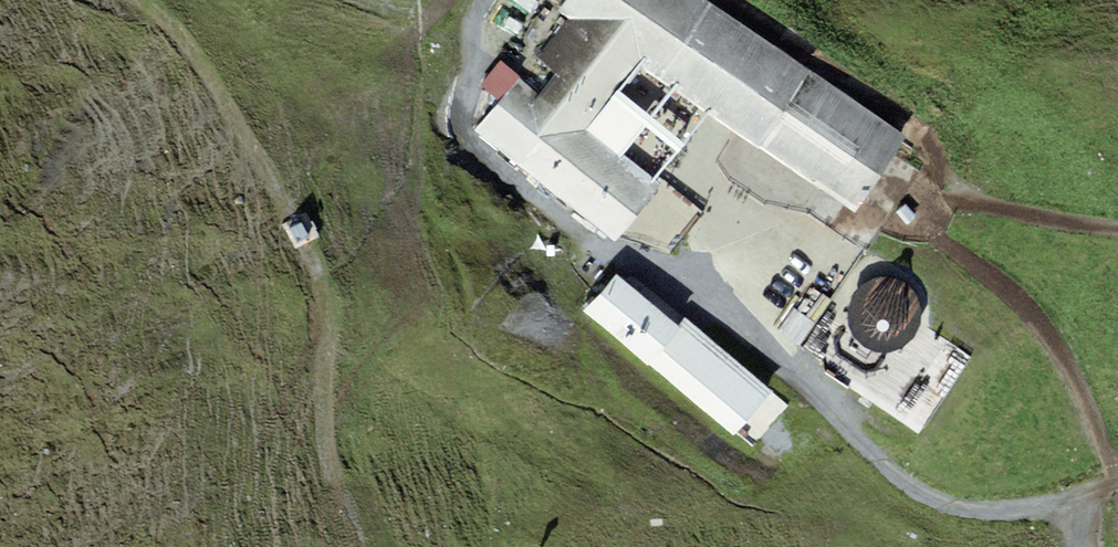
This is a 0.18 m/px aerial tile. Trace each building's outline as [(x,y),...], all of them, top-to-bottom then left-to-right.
[(910,142),(717,0),(570,0),(532,51),(569,78),(552,101),(519,77),(476,136),(622,244),(663,189),(590,135),(645,60),(856,215),(910,142)] [(917,279),(867,250),(798,346),(823,360),(823,374),(846,389),(849,387),(918,435),(970,357),(928,328),(928,315),(927,306),(924,294),(917,279)] [(618,272),(584,312),(734,435),(768,395),(618,272)]
